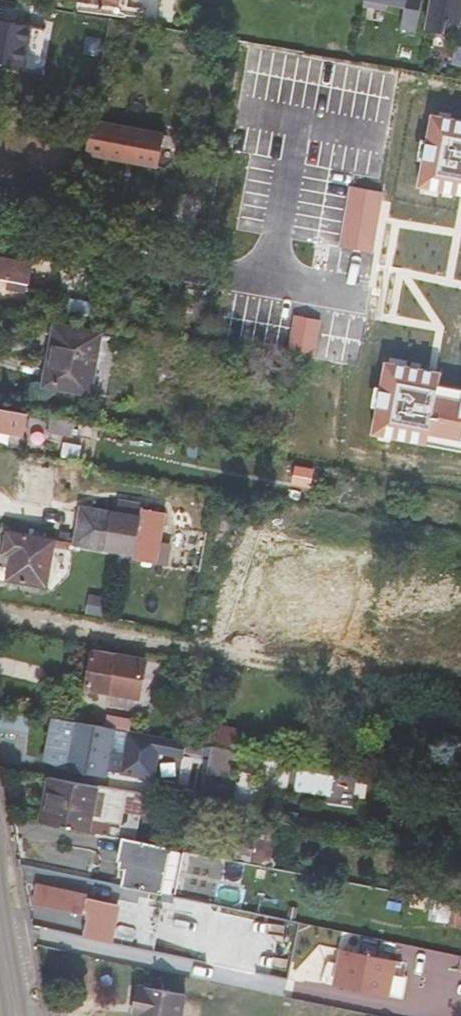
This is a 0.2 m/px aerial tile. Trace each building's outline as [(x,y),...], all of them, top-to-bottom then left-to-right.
[(364,6),(387,10),(388,3),(405,6),(401,28),(417,31),(423,0),(365,0),(364,6)] [(427,30),(458,36),(453,63),(460,64),(460,28),(460,27),(460,23),(460,0),(433,0),(427,30)] [(37,70),(45,29),(0,21),(0,63),(37,70)] [(304,68),(305,65),(268,57),(263,86),(339,102),(345,77),(304,68)] [(94,118),(87,154),(140,164),(147,127),(95,118),(94,118)] [(454,281),(460,244),(460,228),(420,219),(409,271),(454,281)] [(32,285),(35,264),(0,257),(0,281),(13,282),(12,290),(31,293),(32,285)] [(56,285),(77,289),(81,272),(59,267),(56,285)] [(292,309),(268,304),(265,322),(289,326),(292,309)] [(57,327),(47,384),(90,392),(100,335),(57,327)] [(0,409),(0,432),(25,437),(28,414),(0,409)] [(118,509),(166,518),(166,513),(143,508),(144,505),(119,500),(118,509)] [(157,565),(166,518),(118,509),(117,513),(82,507),(75,545),(139,556),(138,562),(157,565)] [(6,580),(48,587),(57,540),(8,531),(3,554),(11,556),(6,580)] [(142,700),(149,662),(95,651),(87,690),(142,700)] [(99,708),(96,725),(116,729),(131,731),(134,714),(99,708)] [(96,725),(56,718),(49,763),(71,770),(107,778),(109,769),(155,778),(163,737),(131,731),(127,755),(112,752),(116,729),(96,725)] [(236,749),(239,728),(213,724),(210,745),(236,749)] [(205,774),(235,779),(240,752),(210,747),(205,774)] [(207,776),(204,789),(233,796),(236,782),(207,776)] [(93,820),(100,786),(53,777),(45,823),(110,836),(112,823),(93,820)] [(262,864),(271,818),(252,814),(243,861),(262,864)] [(163,894),(172,847),(157,844),(122,838),(118,861),(127,862),(122,886),(163,894)] [(33,904),(92,916),(95,899),(37,886),(33,904)] [(133,1004),(132,1011),(131,1015),(168,1015),(171,998),(128,990),(126,1002),(133,1004)] [(124,1009),(132,1011),(133,1004),(126,1002),(124,1009)]
